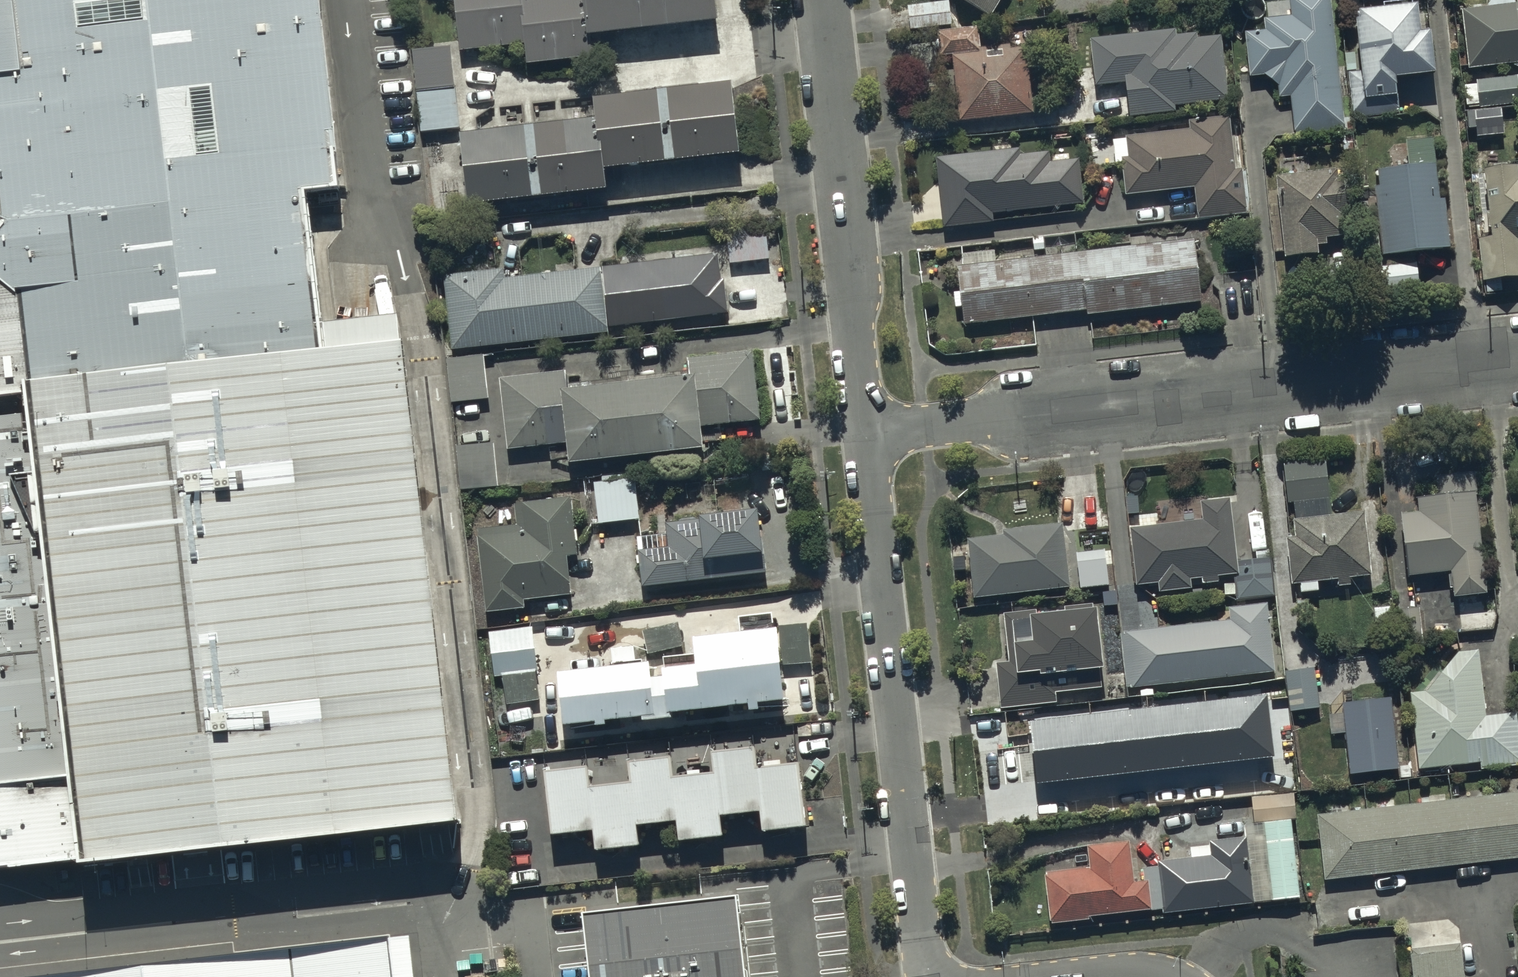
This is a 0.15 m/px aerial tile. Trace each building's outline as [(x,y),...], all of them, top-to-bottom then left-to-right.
[(5,897),(96,887),(101,917),(258,899),(477,874),(439,581),(410,341),(386,345),(332,352),(328,315),(327,306),(326,297),(317,217),(351,213),(345,173),(329,56),(322,0),(0,0),(0,859),(5,897)] [(460,61),(523,53),(525,73),(591,65),(589,49),(718,34),(714,0),(454,0),(460,61)] [(989,26),(1004,0),(945,0),(989,26)] [(1288,1),(1289,22),(1264,24),(1265,38),(1245,39),(1248,82),(1264,81),(1264,82),(1264,83),(1265,83),(1265,84),(1266,85),(1267,86),(1268,87),(1269,87),(1269,88),(1270,88),(1271,89),(1272,89),(1273,90),(1274,90),(1275,90),(1275,91),(1276,91),(1277,91),(1278,91),(1278,102),(1291,102),(1293,138),(1343,135),(1329,0),(1303,0),(1288,1)] [(1341,22),(1353,22),(1355,78),(1348,78),(1350,124),(1397,122),(1396,88),(1431,87),(1429,45),(1418,46),(1417,18),(1411,18),(1411,12),(1360,14),(1360,0),(1340,0),(1341,22)] [(948,6),(909,9),(911,36),(951,32),(948,6)] [(1460,18),(1466,76),(1517,70),(1517,12),(1460,18)] [(950,61),(957,129),(1031,121),(1024,57),(1008,58),(1007,52),(979,55),(976,32),(936,36),(939,62),(950,61)] [(1174,36),(1090,45),(1093,92),(1123,89),(1126,123),(1175,118),(1174,114),(1227,108),(1220,43),(1196,45),(1195,38),(1174,40),(1174,36)] [(1477,83),(1477,92),(1463,92),(1465,113),(1517,109),(1517,92),(1517,81),(1477,83)] [(608,193),(607,171),(739,157),(731,87),(595,102),(597,121),(460,136),(468,205),(608,193)] [(414,92),(419,136),(458,133),(454,88),(414,92)] [(1188,136),(1129,142),(1128,144),(1111,146),(1113,169),(1121,168),(1125,201),(1193,194),(1196,224),(1246,220),(1241,175),(1233,176),(1227,122),(1187,126),(1188,136)] [(1438,208),(1430,142),(1409,143),(1409,149),(1405,149),(1406,175),(1377,178),(1379,196),(1374,196),(1380,262),(1450,254),(1444,207),(1438,208)] [(1017,154),(934,162),(940,233),(992,228),(991,218),(1081,210),(1078,166),(1049,169),(1048,158),(1017,161),(1017,154)] [(1487,243),(1479,243),(1481,287),(1517,285),(1517,169),(1514,169),(1514,178),(1483,180),(1487,243)] [(1343,176),(1274,183),(1282,267),(1318,264),(1316,253),(1326,252),(1326,247),(1343,245),(1341,223),(1347,223),(1343,176)] [(1192,246),(993,268),(991,258),(962,261),(963,272),(955,273),(962,330),(1084,316),(1085,321),(1199,308),(1192,246)] [(503,276),(443,282),(451,356),(608,340),(608,335),(728,322),(724,288),(721,288),(718,262),(504,285),(503,276)] [(1416,270),(1375,271),(1375,297),(1417,296),(1416,270)] [(566,378),(499,385),(507,456),(566,450),(568,476),(703,462),(700,434),(760,428),(753,360),(685,367),(687,390),(569,402),(566,378)] [(447,364),(450,409),(487,406),(483,361),(447,364)] [(492,449),(458,452),(461,496),(496,494),(492,449)] [(1326,466),(1282,469),(1286,511),(1293,510),(1294,526),(1292,526),(1294,548),(1286,548),(1289,592),(1300,591),(1301,601),(1317,600),(1317,589),(1336,588),(1337,594),(1350,592),(1350,586),(1369,584),(1364,520),(1327,523),(1325,505),(1329,504),(1326,466)] [(1492,599),(1483,599),(1474,481),(1435,483),(1436,501),(1423,502),(1424,506),(1417,506),(1417,516),(1404,517),(1405,521),(1400,521),(1406,583),(1447,579),(1448,594),(1452,594),(1455,633),(1460,632),(1460,637),(1478,637),(1477,633),(1492,633),(1492,599)] [(634,486),(594,490),(597,532),(639,527),(634,486)] [(1200,508),(1202,528),(1128,533),(1134,593),(1156,591),(1157,599),(1189,596),(1188,587),(1202,586),(1202,592),(1218,590),(1217,584),(1224,584),(1226,601),(1236,600),(1236,605),(1274,602),(1270,561),(1235,565),(1229,505),(1200,508)] [(571,506),(515,509),(517,532),(477,535),(484,619),(524,615),(524,607),(570,603),(567,563),(576,562),(574,549),(579,548),(578,536),(574,537),(571,506)] [(1060,531),(1063,560),(1105,556),(1101,517),(1079,519),(1078,512),(1055,515),(1057,532),(1060,531)] [(635,535),(639,586),(764,572),(761,540),(758,541),(756,519),(701,524),(700,519),(663,522),(663,533),(635,535)] [(1060,531),(1057,532),(1000,538),(1001,543),(967,547),(971,606),(1066,596),(1063,560),(1060,531)] [(1274,678),(1266,609),(1226,613),(1228,626),(1119,638),(1126,695),(1274,678)] [(1037,626),(1036,616),(1002,619),(1007,667),(994,668),(998,714),(1056,708),(1055,698),(1101,694),(1093,611),(1063,614),(1064,624),(1037,626)] [(1417,612),(1395,614),(1399,657),(1421,655),(1417,612)] [(679,627),(642,636),(648,662),(685,653),(679,627)] [(809,629),(778,632),(783,672),(814,668),(809,629)] [(563,741),(595,737),(595,742),(606,741),(605,736),(641,732),(642,737),(672,733),(671,729),(747,720),(748,727),(758,725),(758,719),(783,716),(775,644),(692,653),(695,681),(662,684),(663,691),(651,692),(650,677),(643,678),(642,670),(610,673),(611,682),(555,688),(563,741)] [(1517,718),(1485,722),(1478,655),(1456,658),(1425,697),(1409,699),(1418,776),(1479,769),(1479,775),(1517,770),(1517,723),(1517,718)] [(1313,675),(1284,678),(1289,718),(1318,714),(1313,675)] [(1340,709),(1341,719),(1327,721),(1329,742),(1344,740),(1348,784),(1397,779),(1390,704),(1340,709)] [(1161,728),(1127,732),(1128,736),(1098,739),(1101,774),(1106,774),(1110,812),(1190,804),(1187,771),(1166,773),(1161,728)] [(1273,782),(1268,740),(1235,744),(1240,786),(1273,782)] [(591,835),(594,856),(640,850),(638,830),(676,825),(679,846),(722,841),(719,821),(758,816),(760,837),(808,832),(800,767),(758,772),(756,750),(710,755),(713,777),(673,782),(671,760),(627,765),(629,786),(590,791),(587,770),(542,775),(550,839),(591,835)] [(1314,812),(1322,878),(1517,856),(1517,789),(1314,812)] [(1283,799),(1248,803),(1252,828),(1286,824),(1283,799)] [(1292,825),(1260,828),(1269,909),(1301,905),(1292,825)] [(1252,910),(1244,844),(1208,848),(1208,851),(1188,854),(1189,864),(1157,868),(1158,874),(1140,876),(1142,890),(1133,892),(1128,849),(1085,855),(1087,875),(1041,881),(1048,933),(1088,928),(1087,925),(1162,915),(1163,921),(1252,910)] [(592,976),(745,976),(735,896),(586,914),(592,976)] [(394,976),(417,976),(411,931),(389,933),(393,967),(394,976)] [(5,976),(394,976),(393,967),(389,933),(5,976)] [(1413,976),(1465,976),(1461,942),(1410,948),(1413,976)]
